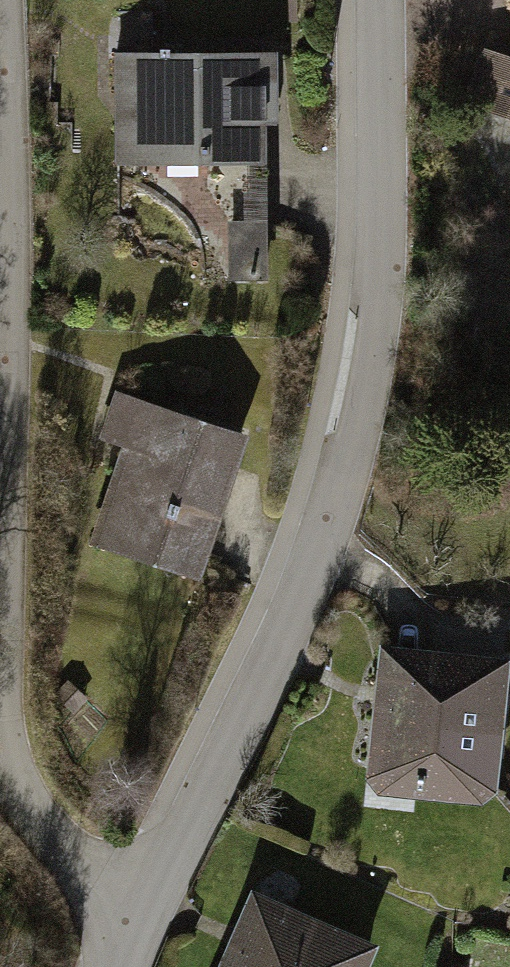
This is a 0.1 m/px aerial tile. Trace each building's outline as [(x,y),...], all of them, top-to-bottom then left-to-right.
[(463,108),(509,121),(509,56),(483,49),(463,108)] [(277,60),(122,59),(121,171),(276,173),(277,60)] [(230,273),(272,272),(270,203),(228,204),(230,273)] [(210,592),(258,444),(120,400),(72,548),(210,592)] [(509,709),(509,658),(378,645),(368,792),(501,806),(509,709)] [(216,966),(384,966),(393,945),(251,885),(216,966)]
